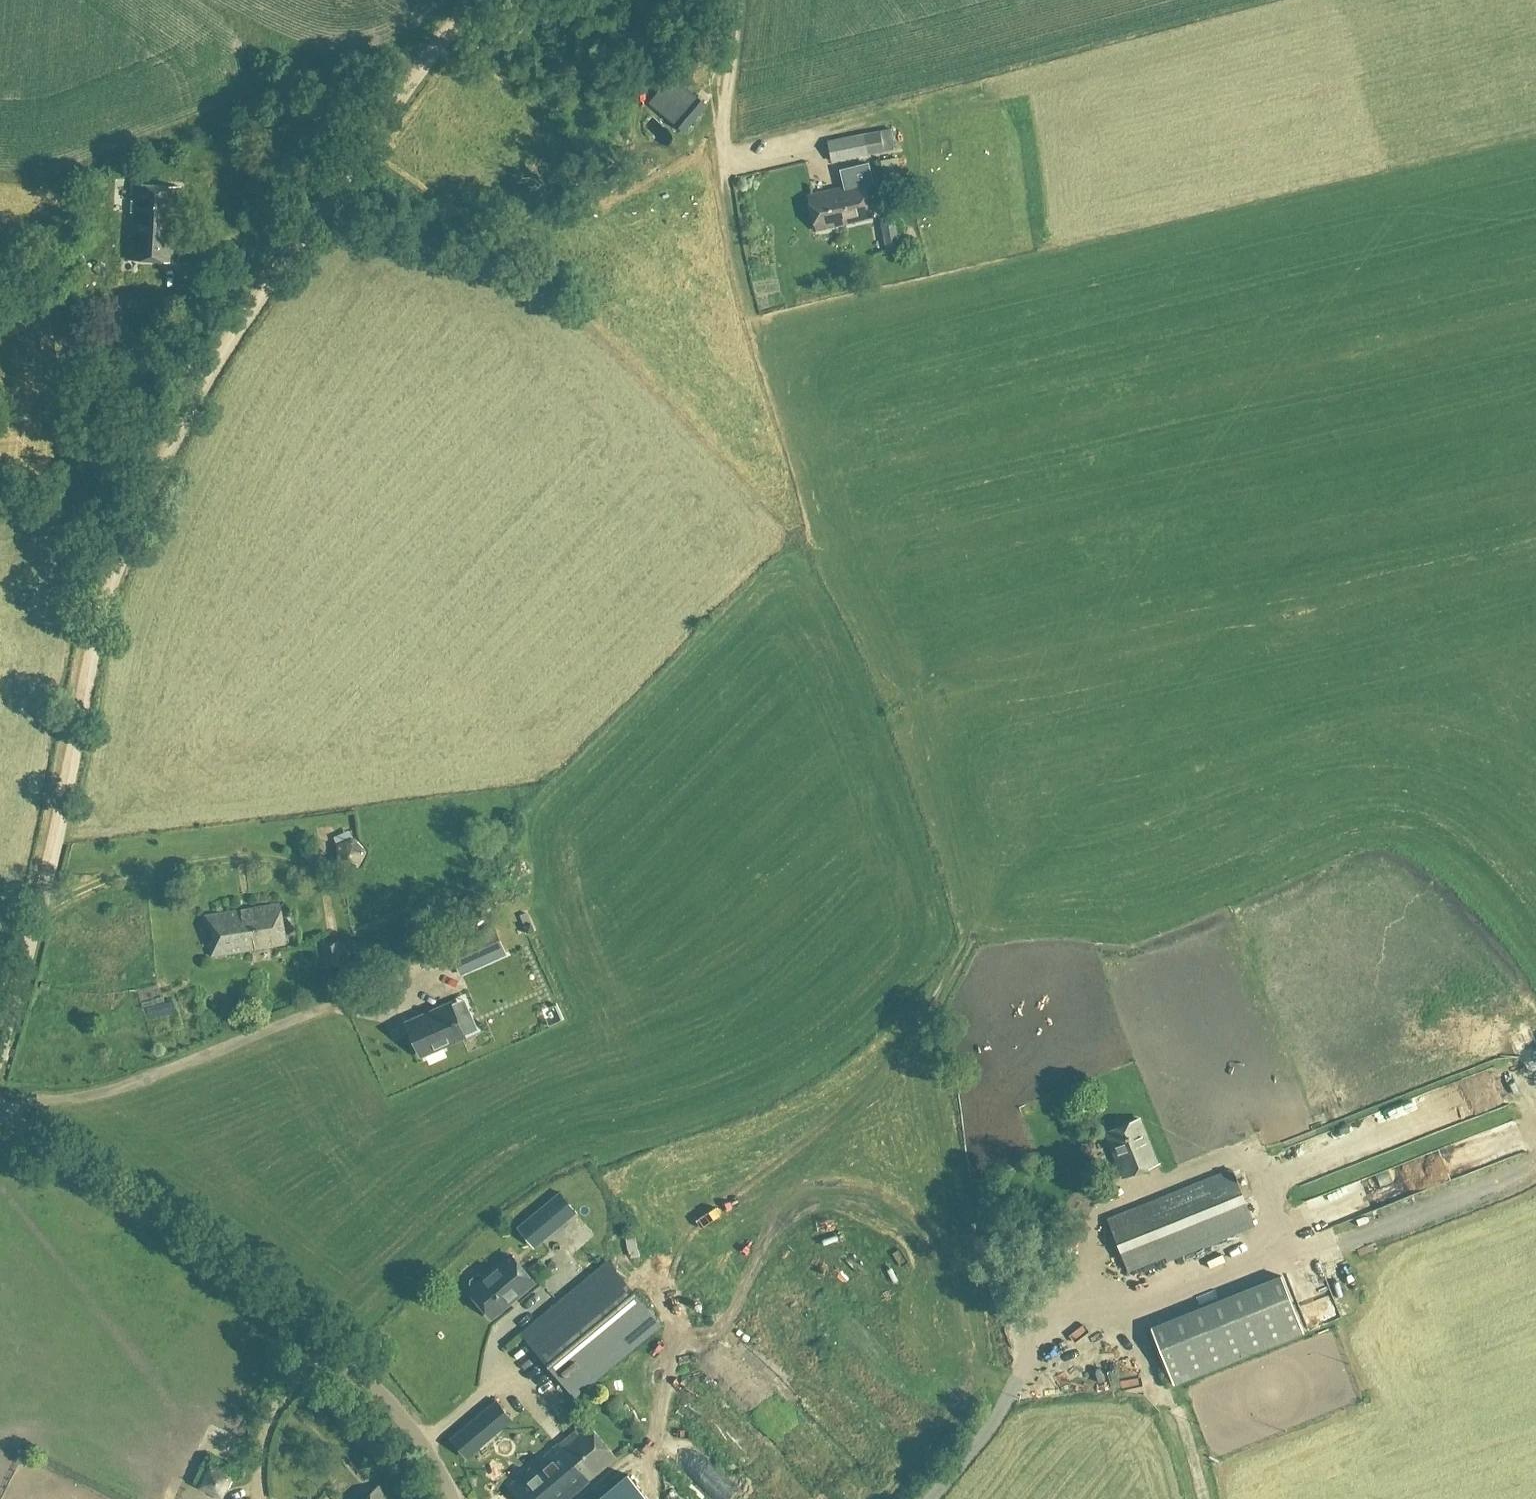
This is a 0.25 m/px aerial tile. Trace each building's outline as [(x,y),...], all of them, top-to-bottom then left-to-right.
[(707,106),(695,96),(680,84),(659,110),(673,122),(684,132),(707,106)] [(884,151),(883,148),(880,131),(829,141),(833,161),(884,151)] [(867,181),(812,194),(820,229),(875,216),(867,181)] [(133,184),(128,260),(176,263),(180,187),(133,184)] [(466,897),(447,919),(459,929),(478,908),(466,897)] [(213,940),(210,940),(212,955),(284,944),(277,903),(206,915),(208,928),(211,928),(213,940)] [(460,972),(483,962),(504,953),(493,926),(449,946),(460,972)] [(320,943),(324,967),(350,962),(346,938),(320,943)] [(421,1054),(464,1036),(450,1004),(407,1023),(421,1054)] [(1106,1132),(1124,1176),(1157,1162),(1140,1119),(1106,1132)] [(1232,1169),(1109,1219),(1130,1270),(1253,1221),(1232,1169)] [(1356,1193),(1361,1210),(1372,1207),(1368,1190),(1356,1193)] [(519,1225),(536,1245),(577,1211),(560,1191),(519,1225)] [(632,1257),(643,1256),(642,1233),(631,1234),(632,1257)] [(471,1283),(473,1286),(470,1289),(492,1316),(507,1303),(520,1292),(533,1282),(511,1255),(483,1277),(481,1275),(477,1274),(471,1280),(471,1283)] [(608,1261),(522,1333),(575,1396),(660,1324),(608,1261)] [(1341,1300),(1354,1293),(1342,1270),(1329,1277),(1341,1300)] [(1174,1384),(1304,1332),(1281,1276),(1151,1327),(1174,1384)] [(465,1455),(502,1424),(488,1407),(451,1438),(465,1455)] [(587,1421),(514,1483),(527,1498),(567,1498),(617,1457),(587,1421)] [(630,1476),(603,1498),(650,1498),(630,1476)] [(379,1485),(365,1498),(392,1498),(379,1485)]
